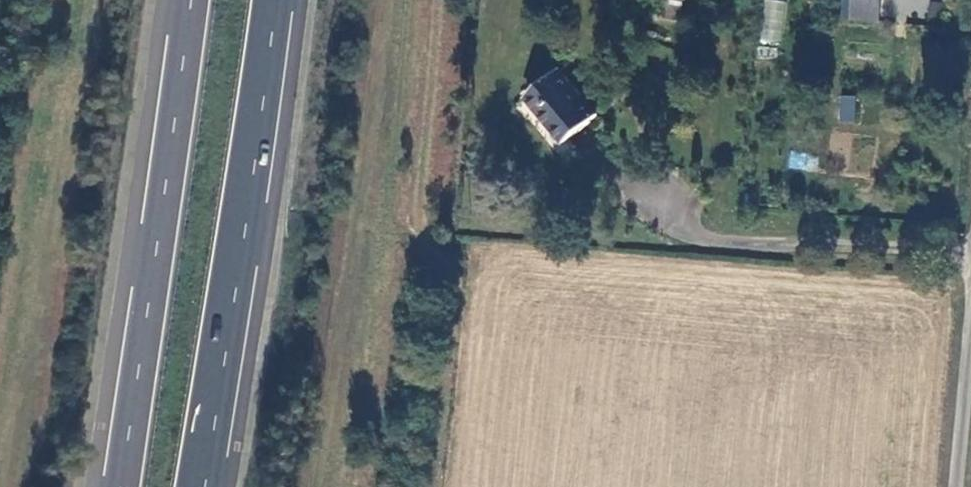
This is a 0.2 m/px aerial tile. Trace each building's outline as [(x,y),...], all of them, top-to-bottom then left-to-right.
[(786,0),(764,0),(759,43),(781,45),(786,0)] [(853,21),(884,23),(886,0),(854,0),(853,21)] [(558,147),(601,114),(565,68),(524,102),(558,147)] [(837,96),(838,122),(855,122),(855,96),(837,96)] [(790,151),(787,168),(817,171),(819,155),(790,151)]
